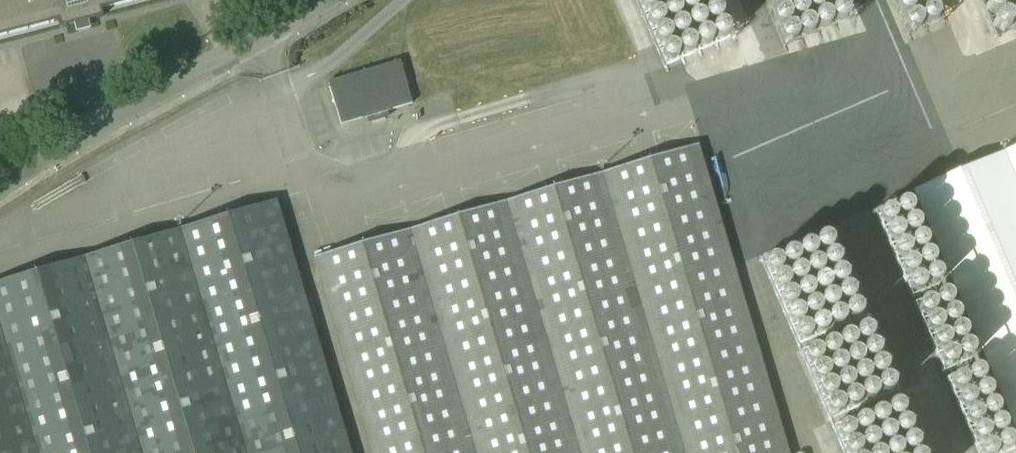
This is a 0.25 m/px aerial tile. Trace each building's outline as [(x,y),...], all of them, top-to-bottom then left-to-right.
[(58,21),(60,28),(66,26),(64,18),(96,10),(98,18),(104,16),(102,9),(136,0),(0,0),(0,36),(58,21)] [(641,2),(641,5),(642,8),(644,10),(646,11),(649,12),(652,12),(654,10),(656,8),(657,6),(657,3),(657,0),(642,0),(641,2)] [(682,5),(682,8),(683,10),(685,12),(687,14),(690,14),(693,14),(695,13),(697,11),(698,8),(698,5),(698,2),(696,0),(684,0),(683,2),(682,5)] [(768,8),(770,10),(773,11),(776,11),(779,10),(781,8),(783,5),(783,3),(783,0),(765,0),(765,2),(766,5),(768,8)] [(809,11),(812,13),(814,14),(817,14),(820,13),(823,11),(824,8),(825,5),(825,2),(824,0),(808,0),(807,2),(807,5),(807,8),(809,11)] [(900,12),(903,14),(905,15),(908,15),(911,14),(913,12),(915,10),(916,7),(915,4),(914,2),(913,0),(901,0),(900,1),(899,4),(898,7),(899,10),(900,12)] [(1005,10),(1005,7),(1004,4),(1002,2),(1000,0),(992,0),(991,1),(989,3),(987,6),(987,9),(987,12),(989,14),(991,16),(994,17),(997,17),(999,16),(1002,15),(1004,13),(1005,10)] [(1004,2),(1004,4),(1006,7),(1008,9),(1011,10),(1014,10),(1015,9),(1015,0),(1004,0),(1004,2)] [(791,15),(792,18),(795,20),(798,21),(801,21),(803,20),(806,18),(807,15),(808,13),(808,10),(807,7),(805,5),(802,3),(799,3),(796,3),(794,4),(792,7),(790,9),(790,12),(791,15)] [(665,10),(665,12),(665,15),(666,17),(667,20),(670,21),(673,22),(675,21),(678,20),(680,18),(681,15),(681,13),(680,10),(679,8),(677,6),(674,5),(672,5),(669,6),(667,7),(665,10)] [(832,19),(834,21),(836,23),(839,24),(842,24),(845,23),(847,21),(849,19),(850,16),(850,13),(848,10),(846,8),(844,6),(841,6),(838,6),(835,8),(833,10),(832,13),(832,16),(832,19)] [(707,12),(706,15),(706,18),(707,20),(709,22),(711,24),(714,24),(717,24),(720,23),(721,21),(723,18),(723,15),(722,12),(721,10),(718,9),(716,8),(713,8),(711,9),(708,10),(707,12)] [(924,20),(925,22),(928,24),(930,25),(933,25),(936,24),(938,22),(940,20),(941,17),(940,14),(939,12),(937,10),(935,8),(932,8),(929,8),(927,10),(925,12),(924,14),(923,17),(924,20)] [(773,22),(775,25),(777,27),(780,28),(783,28),(786,27),(788,25),(790,22),(791,19),(791,16),(789,14),(787,12),(785,10),(782,9),(779,10),(776,11),(774,13),(773,16),(773,19),(773,22)] [(649,17),(648,19),(648,22),(649,24),(651,27),(653,28),(656,29),(659,28),(661,27),(663,25),(664,22),(665,20),(664,17),(662,15),(660,13),(658,12),(655,12),(652,13),(650,14),(649,17)] [(815,26),(817,28),(819,30),(822,31),(825,31),(828,30),(830,28),(832,26),(833,23),(833,20),(831,17),(830,15),(827,13),(824,13),(821,13),(818,15),(816,17),(815,20),(815,23),(815,26)] [(690,19),(689,22),(689,25),(690,27),(692,29),(694,31),(697,31),(700,31),(703,30),(705,28),(706,25),(706,22),(705,19),(704,17),(702,16),(699,15),(696,15),(694,16),(692,17),(690,19)] [(906,27),(908,29),(910,31),(912,32),(915,32),(918,31),(920,29),(922,27),(923,24),(923,21),(922,19),(920,16),(917,15),(914,15),(911,15),(909,16),(907,18),(906,21),(906,24),(906,27)] [(1011,29),(1012,26),(1012,24),(1011,21),(1009,18),(1007,17),(1004,16),(1001,16),(998,17),(996,19),(994,22),(994,25),(995,28),(996,31),(998,32),(1001,33),(1004,34),(1007,33),(1009,31),(1011,29)] [(798,33),(800,35),(803,37),(805,38),(808,38),(811,37),(814,35),(815,33),(816,30),(816,27),(815,24),(813,22),(810,21),(807,20),(804,20),(801,22),(799,24),(798,27),(798,30),(798,33)] [(673,27),(672,29),(672,32),(673,34),(675,37),(677,38),(680,39),(683,38),(685,37),(687,35),(689,32),(689,29),(688,27),(686,25),(684,23),(682,22),(679,22),(677,23),(674,24),(673,27)] [(714,28),(713,31),(713,34),(714,36),(716,38),(719,40),(721,40),(724,40),(727,39),(729,37),(730,34),(730,31),(729,29),(728,26),(726,25),(723,24),(720,24),(718,25),(716,26),(714,28)] [(781,40),(783,42),(785,44),(788,45),(791,45),(794,44),(796,42),(798,40),(799,37),(798,34),(797,31),(795,29),(793,27),(790,27),(787,27),(784,29),(782,31),(781,34),(780,37),(781,40)] [(656,34),(655,36),(656,39),(656,41),(658,44),(661,45),(663,46),(666,45),(669,44),(671,42),(672,39),(672,37),(671,34),(670,32),(668,30),(665,29),(662,29),(660,30),(658,31),(656,34)] [(697,35),(697,38),(697,41),(697,43),(699,45),(702,47),(705,47),(707,47),(710,46),(712,44),(713,41),(713,38),(712,36),(711,33),(709,32),(706,31),(704,31),(701,32),(699,33),(697,35)] [(680,43),(679,45),(679,48),(680,50),(682,53),(685,54),(687,55),(690,54),(693,53),(695,51),(696,48),(696,46),(695,43),(694,41),(692,39),(689,38),(686,38),(684,39),(682,41),(680,43)] [(663,50),(663,52),(663,55),(664,58),(665,60),(668,61),(671,62),(673,61),(676,60),(678,58),(679,55),(679,53),(679,50),(677,48),(675,46),(672,45),(670,45),(667,46),(665,48),(663,50)] [(330,87),(341,125),(372,116),(374,123),(386,120),(384,112),(413,104),(403,66),(404,65),(403,64),(402,64),(401,60),(396,61),(396,60),(395,61),(395,62),(365,70),(365,69),(364,70),(364,71),(335,80),(334,78),(333,79),(333,80),(329,81),(330,86),(329,86),(329,88),(330,87)] [(699,144),(315,257),(372,452),(790,452),(699,144)] [(914,190),(1015,429),(1015,146),(914,190)] [(277,199),(0,281),(0,452),(351,452),(277,199)] [(901,217),(903,218),(906,218),(909,217),(911,216),(913,213),(914,210),(914,207),(912,205),(910,203),(908,201),(905,201),(902,202),(900,203),(898,205),(897,207),(897,210),(897,213),(899,215),(901,217)] [(884,224),(886,225),(889,225),(892,225),(894,223),(896,221),(897,218),(897,215),(895,212),(893,210),(891,209),(888,208),(885,209),(883,210),(881,213),(880,215),(880,218),(881,220),(882,222),(884,224)] [(908,233),(910,234),(913,234),(916,234),(918,232),(920,230),(921,227),(920,224),(919,221),(917,219),(915,218),(912,218),(909,218),(907,220),(905,222),(904,224),(904,227),(904,229),(906,232),(908,233)] [(891,241),(894,242),(896,242),(899,241),(901,240),(903,237),(904,234),(904,232),(903,229),(901,227),(898,225),(895,225),(892,226),(890,227),(888,229),(887,232),(887,234),(888,237),(889,239),(891,241)] [(819,237),(817,240),(817,243),(817,246),(818,249),(820,251),(823,252),(825,252),(828,252),(831,250),(833,248),(834,246),(834,243),(834,240),(832,238),(830,236),(827,235),(824,235),(821,236),(819,237)] [(915,250),(918,251),(920,252),(923,251),(925,249),(927,247),(928,244),(928,241),(927,239),(925,236),(922,235),(919,235),(916,235),(914,237),(912,239),(911,241),(911,244),(912,246),(913,249),(915,250)] [(802,245),(800,247),(800,250),(800,253),(801,256),(803,258),(806,259),(809,260),(811,259),(814,258),(816,256),(817,253),(818,251),(817,248),(816,245),(813,243),(810,242),(807,242),(804,243),(802,245)] [(898,258),(901,259),(903,259),(906,258),(908,257),(910,254),(911,252),(911,249),(910,246),(908,244),(905,243),(902,242),(899,243),(897,244),(895,246),(894,249),(894,251),(895,254),(896,256),(898,258)] [(785,252),(783,255),(783,258),(783,261),(784,263),(786,265),(789,266),(792,267),(794,266),(797,265),(799,263),(800,261),(801,258),(800,255),(799,252),(796,250),(793,249),(790,249),(787,250),(785,252)] [(922,267),(925,268),(927,268),(930,268),(932,266),(934,264),(935,261),(935,258),(934,255),(932,253),(929,252),(926,251),(923,252),(921,253),(919,255),(918,258),(918,261),(919,263),(920,265),(922,267)] [(826,255),(824,257),(824,260),(824,263),(825,266),(827,268),(830,269),(833,269),(835,269),(838,268),(840,266),(841,263),(841,260),(841,257),(839,255),(837,253),(834,252),(831,252),(828,253),(826,255)] [(767,259),(765,261),(765,264),(765,267),(766,270),(768,272),(771,273),(774,274),(776,273),(779,272),(781,270),(782,267),(783,265),(782,262),(781,259),(778,257),(775,256),(772,256),(769,257),(767,259)] [(809,262),(807,265),(807,268),(807,271),(808,273),(810,275),(813,276),(816,277),(818,276),(821,275),(823,273),(824,271),(825,268),(824,265),(823,262),(820,260),(817,259),(814,259),(812,260),(809,262)] [(905,275),(908,276),(911,276),(913,275),(916,273),(917,271),(918,268),(918,265),(917,263),(915,261),(912,259),(909,259),(906,259),(904,261),(902,263),(901,265),(901,268),(902,271),(903,273),(905,275)] [(792,269),(791,272),(790,275),(790,278),(791,280),(793,282),(796,284),(799,284),(802,284),(804,282),(806,280),(807,278),(808,275),(807,272),(806,269),(803,267),(800,266),(797,266),(795,267),(792,269)] [(929,284),(932,285),(935,285),(937,284),(940,282),(941,280),(942,277),(942,274),(941,272),(939,270),(936,268),(933,268),(930,268),(928,270),(926,272),(925,274),(925,277),(926,280),(927,282),(929,284)] [(833,271),(831,274),(831,277),(831,280),(832,283),(834,285),(837,286),(840,286),(842,286),(845,285),(847,283),(848,280),(849,277),(848,274),(847,272),(844,270),(841,269),(838,269),(835,270),(833,271)] [(774,276),(773,279),(772,281),(772,284),(773,287),(775,289),(778,290),(781,291),(784,290),(786,289),(788,287),(789,284),(790,282),(789,279),(788,276),(785,274),(782,273),(779,273),(777,274),(774,276)] [(913,291),(915,292),(918,292),(920,292),(923,290),(925,288),(925,285),(925,282),(924,279),(922,277),(919,276),(917,275),(914,276),(911,277),(910,279),(909,282),(909,284),(909,287),(911,289),(913,291)] [(816,279),(815,281),(814,284),(814,287),(816,290),(818,292),(820,293),(823,294),(826,293),(828,292),(830,290),(831,287),(832,285),(831,282),(830,279),(827,277),(825,276),(822,276),(819,277),(816,279)] [(799,286),(798,289),(797,292),(797,295),(799,297),(801,299),(803,300),(806,301),(809,300),(811,299),(813,297),(814,295),(815,292),(814,289),(813,286),(810,284),(808,283),(805,283),(802,284),(799,286)] [(840,289),(839,291),(838,294),(838,297),(839,300),(841,302),(844,303),(847,303),(850,303),(852,302),(854,300),(855,297),(856,294),(855,292),(854,289),(851,287),(848,286),(845,286),(843,287),(840,289)] [(781,293),(780,295),(779,298),(779,301),(781,304),(783,306),(785,307),(788,308),(791,307),(793,306),(795,304),(796,301),(797,299),(796,296),(795,293),(792,291),(790,290),(787,290),(784,291),(781,293)] [(940,308),(943,309),(945,309),(948,308),(950,307),(952,304),(953,302),(953,299),(952,296),(950,294),(947,293),(944,292),(941,293),(939,294),(937,296),(936,299),(936,301),(937,304),(938,306),(940,308)] [(823,296),(822,299),(821,302),(821,305),(823,307),(825,309),(827,310),(830,311),(833,310),(835,309),(837,307),(838,305),(839,302),(838,299),(837,296),(835,294),(832,293),(829,293),(826,294),(823,296)] [(806,303),(805,306),(804,309),(804,312),(806,314),(808,316),(810,318),(813,318),(816,318),(818,316),(820,314),(822,312),(822,309),(821,306),(820,304),(818,302),(815,300),(812,300),(809,301),(806,303)] [(923,315),(926,316),(928,317),(931,316),(933,314),(935,312),(936,309),(936,306),(935,304),(933,301),(930,300),(927,300),(924,300),(922,302),(920,304),(919,306),(919,309),(920,311),(921,314),(923,315)] [(848,306),(847,308),(846,311),(846,314),(848,317),(850,319),(852,320),(855,320),(858,320),(860,319),(862,317),(863,314),(864,311),(863,308),(862,306),(859,304),(857,303),(854,303),(851,304),(848,306)] [(788,310),(787,313),(786,316),(786,319),(788,321),(790,323),(792,324),(795,325),(798,324),(800,323),(802,321),(803,319),(804,316),(803,313),(802,310),(800,308),(797,307),(794,307),(791,308),(788,310)] [(947,325),(949,326),(952,326),(955,325),(957,323),(959,321),(960,318),(960,315),(958,313),(956,311),(954,309),(951,309),(948,309),(946,311),(944,313),(943,315),(943,318),(944,321),(945,323),(947,325)] [(831,313),(830,316),(829,318),(830,322),(831,324),(833,326),(835,327),(838,328),(841,327),(843,326),(845,324),(847,321),(847,319),(846,316),(845,313),(843,311),(840,310),(837,310),(834,311),(831,313)] [(930,332),(933,333),(935,333),(938,333),(940,331),(942,329),(943,326),(943,323),(942,320),(940,318),(937,317),(934,316),(931,317),(929,318),(927,320),(926,323),(926,325),(927,328),(928,330),(930,332)] [(815,320),(813,323),(812,326),(813,329),(814,331),(816,333),(818,334),(821,335),(824,335),(826,333),(828,331),(830,329),(830,326),(829,323),(828,320),(826,318),(823,317),(820,317),(817,318),(815,320)] [(796,327),(795,329),(794,332),(795,335),(796,338),(798,340),(800,341),(803,342),(806,341),(808,340),(810,338),(812,335),(812,333),(811,330),(810,327),(808,325),(805,324),(802,324),(799,325),(796,327)] [(954,342),(957,343),(960,343),(962,342),(965,341),(966,338),(967,335),(967,333),(966,330),(964,328),(961,326),(958,326),(955,327),(953,328),(951,330),(950,333),(950,335),(951,338),(952,340),(954,342)] [(859,329),(857,332),(856,335),(857,338),(858,340),(860,342),(862,344),(865,344),(868,344),(871,342),(872,340),(874,338),(874,335),(874,332),(872,330),(870,328),(867,327),(864,327),(861,327),(859,329)] [(842,337),(840,339),(840,342),(840,345),(841,348),(843,350),(846,351),(848,352),(851,351),(854,350),(856,348),(857,345),(857,343),(857,340),(855,337),(853,335),(850,334),(847,334),(844,335),(842,337)] [(937,349),(940,350),(943,350),(945,350),(948,348),(949,346),(950,343),(950,340),(949,337),(947,335),(944,334),(941,334),(939,334),(936,336),(935,338),(934,340),(933,343),(934,345),(935,348),(937,349)] [(825,344),(823,347),(823,350),(823,353),(824,355),(826,357),(829,358),(831,359),(834,358),(837,357),(839,355),(840,353),(840,350),(840,347),(838,344),(836,342),(833,341),(830,341),(827,342),(825,344)] [(961,358),(964,359),(966,360),(969,359),(971,357),(973,355),(974,352),(974,349),(973,346),(971,344),(968,343),(965,343),(962,343),(960,345),(958,347),(957,349),(957,352),(958,354),(959,357),(961,358)] [(866,346),(864,349),(863,352),(864,355),(865,358),(867,360),(870,361),(872,361),(875,361),(878,360),(880,358),(881,355),(881,352),(881,349),(879,347),(877,345),(874,344),(871,344),(868,345),(866,346)] [(807,351),(805,353),(805,356),(805,359),(806,362),(808,364),(811,365),(813,366),(816,365),(819,364),(821,362),(822,359),(822,356),(822,354),(820,351),(818,349),(815,348),(812,348),(809,349),(807,351)] [(945,366),(947,367),(950,367),(952,366),(955,365),(956,362),(957,360),(957,357),(956,354),(954,352),(951,350),(949,350),(946,351),(943,352),(942,354),(941,357),(940,359),(941,362),(943,364),(945,366)] [(849,354),(847,357),(847,359),(847,362),(848,365),(850,367),(853,368),(856,369),(858,368),(861,367),(863,365),(864,362),(864,360),(864,357),(862,354),(860,352),(857,351),(854,351),(851,352),(849,354)] [(832,361),(830,364),(830,367),(830,370),(831,372),(833,374),(836,375),(839,376),(841,375),(844,374),(846,372),(847,370),(847,367),(847,364),(845,361),(843,359),(840,358),(837,358),(834,359),(832,361)] [(873,363),(871,365),(871,368),(871,371),(872,374),(874,376),(877,377),(880,378),(883,377),(885,376),(887,374),(888,371),(889,369),(888,366),(887,363),(884,361),(881,360),(878,360),(875,361),(873,363)] [(814,368),(812,370),(812,373),(812,376),(813,379),(815,381),(818,382),(821,383),(823,382),(826,381),(828,379),(829,376),(829,374),(829,371),(827,368),(825,366),(822,365),(819,365),(816,366),(814,368)] [(856,370),(854,373),(854,376),(854,379),(855,381),(857,383),(860,385),(863,385),(865,385),(868,383),(870,381),(871,379),(872,376),(871,373),(870,371),(867,369),(864,368),(861,367),(858,368),(856,370)] [(972,383),(975,384),(977,385),(980,384),(982,382),(984,380),(985,377),(985,374),(984,371),(982,369),(979,368),(976,368),(973,368),(971,370),(969,372),(968,374),(968,377),(969,379),(970,382),(972,383)] [(839,377),(838,380),(837,383),(838,386),(839,388),(841,390),(843,391),(846,392),(849,391),(851,390),(853,388),(855,386),(855,383),(854,380),(853,377),(851,375),(848,374),(845,374),(842,375),(839,377)] [(955,391),(958,392),(960,392),(963,391),(965,390),(967,387),(968,385),(968,382),(967,379),(965,377),(962,376),(959,375),(956,376),(954,377),(952,379),(951,382),(951,384),(952,387),(953,389),(955,391)] [(880,380),(879,382),(878,385),(878,388),(880,391),(882,393),(884,394),(887,394),(890,394),(892,393),(894,391),(895,388),(896,385),(895,383),(894,380),(891,378),(889,377),(886,377),(883,378),(880,380)] [(821,384),(820,386),(819,389),(820,392),(821,395),(823,397),(825,398),(828,399),(831,398),(833,397),(835,395),(837,392),(837,390),(836,387),(835,384),(833,382),(830,381),(827,381),(824,382),(821,384)] [(863,387),(862,390),(861,393),(862,396),(863,398),(865,400),(867,401),(870,402),(873,401),(875,400),(877,398),(879,396),(879,393),(878,390),(877,387),(875,385),(872,384),(869,384),(866,385),(863,387)] [(979,400),(982,401),(984,401),(987,400),(989,399),(991,397),(992,394),(992,391),(991,388),(989,386),(986,385),(983,384),(980,385),(978,386),(976,388),(975,391),(975,393),(976,396),(977,398),(979,400)] [(847,394),(845,397),(844,400),(845,403),(846,405),(848,407),(850,409),(853,409),(856,409),(858,407),(860,405),(862,403),(862,400),(862,397),(860,395),(858,393),(855,391),(852,391),(849,392),(847,394)] [(962,407),(965,408),(968,409),(970,408),(973,406),(974,404),(975,401),(975,398),(974,396),(972,393),(969,392),(966,392),(963,392),(961,394),(960,396),(959,398),(958,401),(959,404),(960,406),(962,407)] [(828,401),(827,404),(826,407),(827,410),(828,412),(830,414),(832,415),(835,416),(838,415),(840,414),(842,412),(844,410),(844,407),(843,404),(842,401),(840,399),(837,398),(834,398),(831,399),(828,401)] [(891,404),(889,406),(888,409),(889,412),(890,415),(892,417),(895,418),(897,419),(900,418),(903,417),(905,415),(906,412),(906,409),(906,407),(904,404),(902,402),(899,401),(896,401),(893,402),(891,404)] [(987,417),(989,418),(992,418),(994,418),(997,416),(998,414),(999,411),(999,408),(998,405),(996,403),(993,402),(990,401),(988,402),(985,403),(984,406),(983,408),(982,411),(983,413),(985,415),(987,417)] [(874,411),(872,414),(872,417),(872,420),(873,422),(875,424),(878,426),(881,426),(883,426),(886,424),(888,422),(889,420),(889,417),(889,414),(887,411),(885,409),(882,408),(879,408),(876,409),(874,411)] [(970,425),(972,426),(975,426),(977,425),(980,424),(982,421),(982,418),(982,415),(981,413),(979,411),(976,409),(974,409),(971,410),(968,411),(967,413),(966,415),(966,418),(966,421),(968,423),(970,425)] [(857,418),(855,421),(855,424),(855,427),(856,429),(858,431),(861,433),(864,433),(866,433),(869,431),(871,429),(872,427),(872,424),(872,421),(870,419),(868,417),(865,416),(862,415),(859,416),(857,418)] [(898,421),(896,423),(896,426),(896,429),(897,432),(899,434),(902,435),(904,436),(907,435),(910,434),(912,432),(913,429),(913,427),(913,424),(911,421),(909,419),(906,418),(903,418),(900,419),(898,421)] [(993,434),(996,435),(999,435),(1001,434),(1004,433),(1005,430),(1006,428),(1006,425),(1005,422),(1003,420),(1000,418),(997,418),(995,419),(992,420),(991,422),(990,425),(989,427),(990,430),(991,432),(993,434)] [(839,425),(837,428),(837,431),(837,434),(838,436),(840,438),(843,439),(846,440),(848,439),(851,438),(853,436),(854,434),(854,431),(854,428),(852,425),(850,423),(847,422),(844,422),(841,423),(839,425)] [(881,428),(879,431),(879,434),(879,437),(880,439),(882,441),(885,443),(888,443),(890,443),(893,441),(895,439),(896,437),(896,434),(896,431),(894,429),(892,427),(889,425),(886,425),(883,426),(881,428)] [(977,441),(979,442),(982,442),(984,442),(987,440),(989,438),(989,435),(989,432),(988,429),(986,427),(984,426),(981,426),(978,426),(976,428),(974,430),(973,432),(973,435),(973,437),(975,440),(977,441)] [(864,435),(862,438),(862,441),(862,444),(863,446),(865,449),(868,450),(871,450),(873,450),(876,448),(878,446),(879,444),(880,441),(879,438),(878,436),(875,434),(872,433),(869,433),(866,434),(864,435)] [(905,438),(903,440),(903,443),(903,446),(904,449),(906,451),(909,452),(912,452),(914,452),(917,451),(919,449),(920,446),(920,443),(920,441),(918,438),(916,436),(913,435),(910,435),(907,436),(905,438)] [(1001,450),(1003,451),(1006,451),(1008,451),(1011,449),(1013,447),(1013,444),(1013,441),(1012,438),(1010,436),(1008,435),(1005,435),(1002,435),(1000,437),(998,439),(997,441),(997,444),(997,446),(999,449),(1001,450)] [(844,445),(844,448),(844,451),(845,452),(860,452),(861,451),(861,448),(861,445),(859,443),(857,441),(854,439),(851,439),(848,440),(846,442),(844,445)] [(887,448),(886,451),(886,452),(903,452),(904,451),(903,448),(902,446),(899,444),(896,442),(893,442),(891,443),(888,445),(887,448)] [(997,451),(997,449),(995,446),(993,444),(991,442),(988,442),(985,443),(983,444),(981,446),(980,449),(980,451),(980,452),(996,452),(997,451)]
